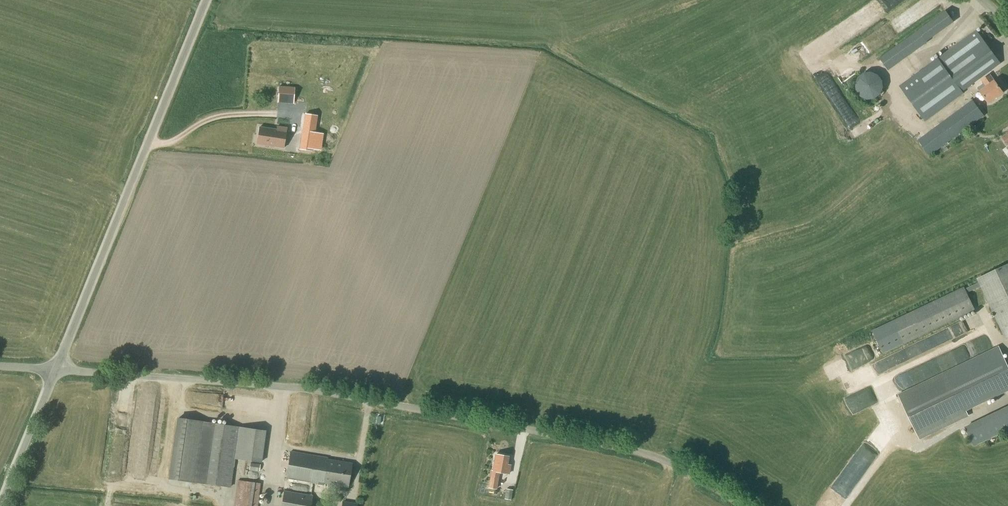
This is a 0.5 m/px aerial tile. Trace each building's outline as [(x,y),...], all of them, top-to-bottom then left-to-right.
[(937,25),(942,33),(959,23),(955,15),(937,25)] [(1001,64),(976,30),(938,58),(899,86),(925,122),(964,93),(963,92),(1001,64)] [(888,64),(892,70),(919,49),(915,43),(888,64)] [(868,100),(875,99),(880,96),(884,88),(883,81),(878,75),(871,72),(864,73),(858,77),(856,84),(857,92),(861,97),(868,100)] [(988,103),(1003,93),(990,74),(981,80),(986,87),(980,91),(988,103)] [(279,86),(278,101),(288,102),(294,102),(295,87),(279,86)] [(929,157),(985,116),(973,100),(917,140),(929,157)] [(276,130),(259,127),(256,144),(284,149),(287,128),(276,127),(276,130)] [(312,151),(315,131),(303,129),(300,149),(312,151)] [(872,331),(883,354),(904,344),(975,310),(967,293),(980,287),(985,298),(1006,340),(1007,339),(1007,264),(977,279),(979,282),(965,289),(964,287),(893,321),(872,331)] [(1007,391),(1007,367),(999,348),(946,373),(899,396),(919,438),(967,416),(962,407),(970,403),(972,408),(1007,391)] [(977,444),(1007,431),(1007,413),(970,428),(977,444)] [(262,463),(266,431),(179,418),(171,479),(231,488),(235,459),(262,463)] [(348,487),(352,463),(328,459),(328,458),(290,451),(286,479),(324,485),(324,484),(348,487)] [(509,474),(510,465),(507,465),(508,457),(495,454),(493,470),(491,470),(488,488),(497,490),(500,472),(509,474)] [(261,483),(237,480),(234,505),(258,505),(261,483)] [(511,500),(513,490),(506,489),(505,499),(511,500)] [(313,496),(283,491),(281,505),(311,505),(313,496)]
